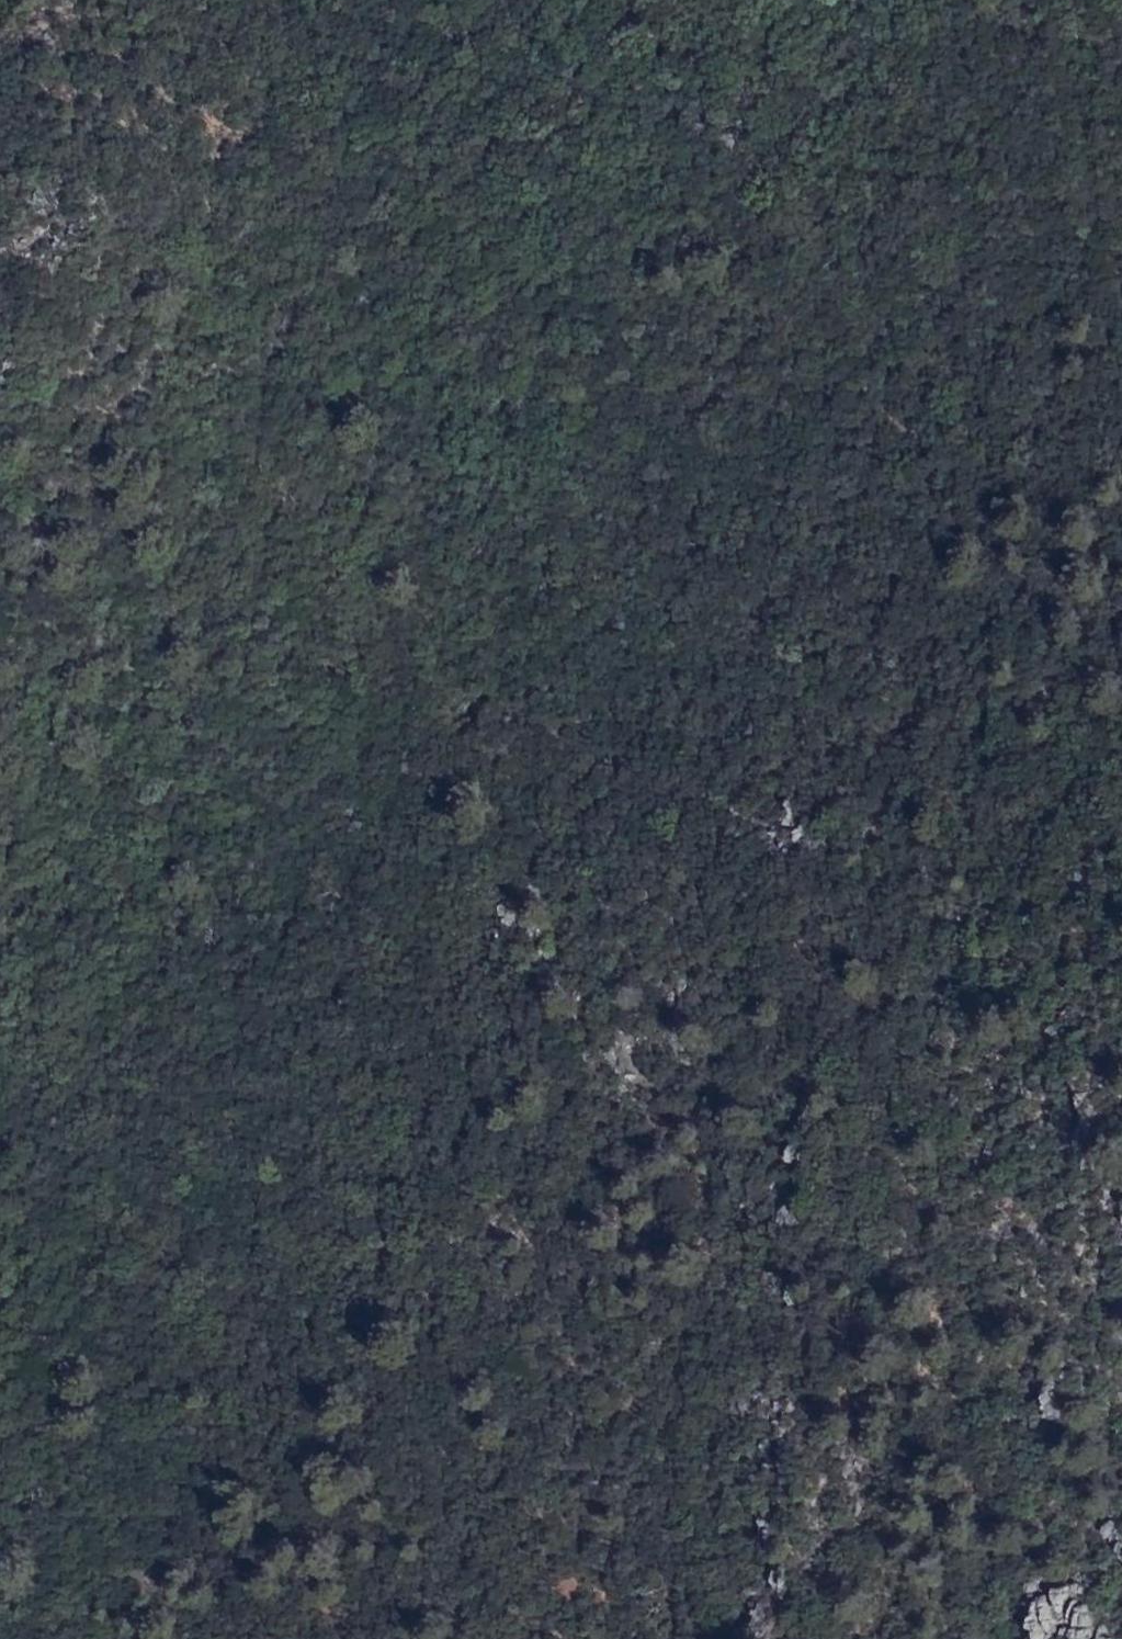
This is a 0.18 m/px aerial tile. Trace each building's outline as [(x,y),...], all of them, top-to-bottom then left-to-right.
[(1077,1580),(1050,1582),(1052,1598),(1078,1596),(1077,1580)] [(1071,1618),(1091,1621),(1094,1602),(1074,1599),(1071,1618)]
